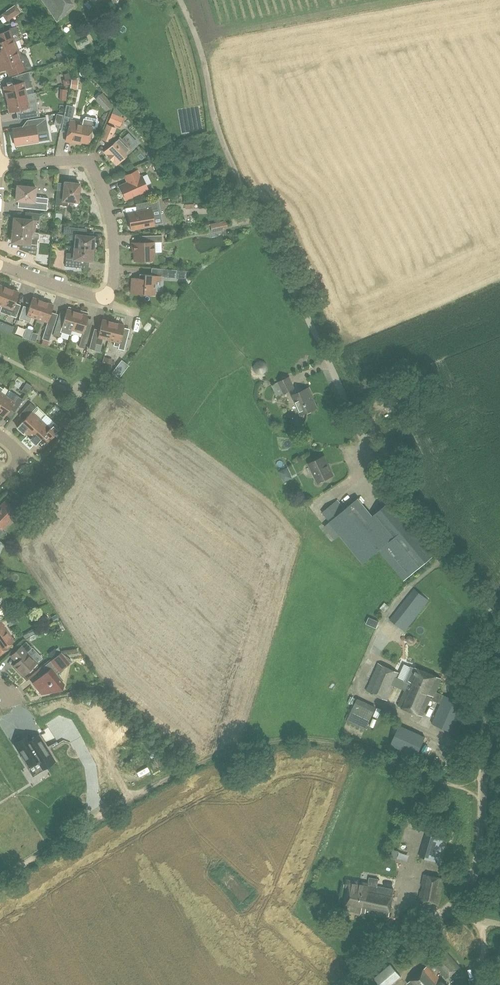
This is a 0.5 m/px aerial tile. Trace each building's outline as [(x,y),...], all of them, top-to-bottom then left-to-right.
[(70,0),(42,0),(57,21),(67,14),(65,12),(74,6),(70,0)] [(13,7),(8,10),(12,16),(19,11),(15,5),(13,7)] [(34,18),(25,21),(30,36),(39,33),(34,18)] [(18,49),(15,42),(21,40),(16,26),(10,29),(10,30),(0,34),(0,57),(18,49)] [(18,49),(0,57),(0,71),(7,68),(10,76),(25,70),(25,72),(32,69),(28,58),(20,54),(18,49)] [(7,99),(26,95),(25,89),(33,87),(30,72),(16,76),(18,84),(4,87),(7,99)] [(40,116),(36,99),(28,101),(26,95),(7,99),(10,112),(24,109),(26,118),(40,116)] [(64,116),(72,118),(74,107),(66,106),(64,116)] [(114,114),(111,123),(123,128),(126,119),(114,114)] [(37,133),(49,132),(46,117),(27,120),(28,127),(12,129),(15,145),(38,142),(37,133)] [(83,119),(83,123),(70,121),(66,141),(73,143),(74,140),(89,144),(90,141),(92,139),(93,136),(91,133),(92,129),(94,129),(97,127),(99,122),(97,119),(86,117),(83,119)] [(124,155),(130,148),(120,137),(119,138),(114,133),(116,129),(107,125),(102,139),(103,139),(110,147),(104,152),(116,165),(125,156),(124,155)] [(140,177),(137,170),(125,176),(128,183),(120,186),(126,200),(148,190),(142,176),(140,177)] [(56,205),(68,206),(68,201),(78,202),(80,183),(65,182),(64,193),(57,192),(56,205)] [(26,208),(41,210),(47,211),(49,198),(35,197),(36,187),(18,186),(16,200),(27,202),(26,208)] [(154,226),(151,209),(157,208),(156,200),(136,204),(137,212),(129,213),(131,224),(129,226),(130,229),(133,231),(135,230),(136,229),(154,226)] [(13,230),(35,232),(36,221),(39,221),(40,214),(26,212),(25,219),(14,218),(13,230)] [(227,220),(213,223),(215,231),(222,229),(222,227),(228,226),(227,220)] [(69,227),(69,228),(64,227),(63,234),(69,235),(68,240),(76,240),(75,247),(93,249),(94,237),(84,236),(84,229),(69,227)] [(36,256),(38,240),(39,239),(39,235),(38,234),(39,233),(35,232),(13,230),(12,243),(23,244),(22,251),(36,256)] [(139,243),(132,243),(133,252),(134,252),(134,261),(145,261),(147,262),(151,262),(153,260),(154,260),(154,253),(155,253),(155,252),(155,242),(162,242),(163,242),(162,236),(149,236),(149,242),(139,243)] [(93,249),(75,247),(74,254),(67,253),(65,267),(80,268),(81,260),(92,261),(93,249)] [(139,279),(132,278),(131,293),(155,295),(156,281),(161,281),(161,277),(176,278),(177,270),(152,268),(151,275),(140,274),(139,279)] [(9,289),(0,286),(0,304),(2,305),(9,289)] [(19,293),(9,289),(2,305),(0,311),(16,317),(21,305),(15,303),(19,293)] [(32,316),(37,318),(43,302),(33,298),(29,308),(24,306),(19,318),(30,322),(32,316)] [(54,305),(43,302),(37,318),(48,322),(54,305)] [(71,335),(73,330),(78,313),(78,310),(69,307),(68,310),(67,310),(63,321),(58,320),(53,335),(59,337),(61,332),(71,335)] [(78,310),(78,313),(73,330),(83,333),(79,347),(85,349),(90,329),(85,328),(88,316),(87,316),(88,313),(78,310)] [(109,340),(113,323),(102,320),(98,339),(92,338),(89,349),(95,351),(96,344),(102,345),(103,338),(109,340)] [(121,337),(124,325),(113,323),(109,340),(115,341),(114,346),(119,347),(118,349),(124,351),(127,339),(121,337)] [(48,341),(53,328),(46,325),(41,339),(48,341)] [(117,365),(112,371),(120,377),(124,371),(117,365)] [(14,382),(17,376),(12,373),(8,378),(14,382)] [(277,396),(284,393),(293,389),(295,388),(290,377),(272,385),(277,396)] [(301,414),(309,411),(310,412),(312,413),(316,411),(317,409),(316,408),(317,407),(308,388),(293,396),(296,402),(301,414)] [(289,406),(296,402),(293,396),(296,394),(293,389),(283,394),(289,406)] [(0,404),(0,414),(4,417),(10,408),(15,412),(24,400),(9,390),(5,396),(0,404)] [(17,428),(27,436),(41,420),(32,412),(36,408),(31,403),(22,412),(27,417),(17,428)] [(63,425),(67,429),(74,422),(69,418),(63,425)] [(50,428),(41,420),(27,436),(36,445),(42,437),(48,442),(59,429),(54,424),(50,428)] [(324,457),(309,463),(319,483),(333,476),(324,457)] [(288,482),(295,478),(290,468),(282,472),(288,482)] [(379,550),(405,581),(433,557),(388,503),(372,516),(358,499),(345,509),(338,500),(322,513),(364,563),(379,550)] [(0,507),(0,537),(1,537),(5,533),(2,529),(18,512),(6,501),(0,507)] [(23,509),(18,514),(21,518),(26,512),(23,509)] [(404,631),(429,600),(414,588),(390,620),(404,631)] [(9,625),(19,622),(17,615),(6,618),(9,625)] [(0,621),(0,622),(0,654),(10,647),(8,646),(14,642),(0,621)] [(17,662),(13,666),(23,676),(37,663),(27,653),(32,648),(26,642),(11,656),(17,662)] [(60,671),(69,663),(61,653),(51,661),(55,666),(52,669),(51,668),(33,684),(42,694),(62,689),(64,684),(56,674),(59,671),(60,671)] [(398,677),(394,686),(405,691),(398,706),(422,716),(432,696),(433,697),(434,697),(436,692),(442,679),(415,667),(415,668),(412,667),(404,663),(400,673),(398,677)] [(379,664),(367,691),(388,701),(394,686),(398,677),(400,673),(379,664)] [(433,697),(432,700),(441,704),(432,724),(453,733),(465,705),(445,696),(436,692),(434,697),(433,697)] [(371,719),(353,711),(348,722),(366,730),(371,719)] [(425,738),(400,726),(390,748),(416,759),(425,738)] [(25,737),(15,744),(22,755),(21,756),(27,767),(38,760),(43,768),(44,767),(54,760),(39,736),(32,740),(29,735),(25,737)] [(427,833),(420,856),(438,861),(445,838),(431,834),(427,833)] [(439,906),(444,878),(424,875),(419,902),(439,906)] [(349,888),(345,911),(362,913),(362,912),(390,917),(394,890),(378,887),(379,880),(370,878),(369,884),(350,881),(348,880),(346,888),(349,888)] [(445,951),(432,962),(440,971),(446,978),(459,967),(445,951)] [(440,971),(432,962),(408,983),(409,984),(447,984),(436,973),(440,971)] [(391,964),(374,978),(380,984),(392,984),(401,977),(391,964)]
